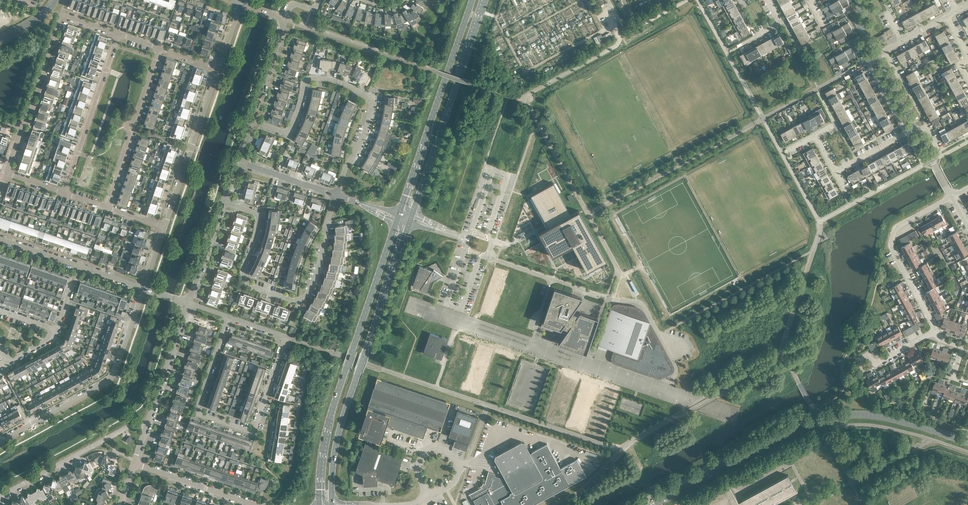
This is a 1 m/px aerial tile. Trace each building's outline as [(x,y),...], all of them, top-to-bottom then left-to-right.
[(75,9),(79,0),(72,0),(70,7),(75,9)] [(79,0),(75,9),(81,11),(84,2),(79,0)] [(185,12),(188,3),(180,0),(179,0),(176,9),(185,12)] [(337,8),(342,11),(346,13),(350,5),(347,3),(347,4),(346,4),(346,5),(344,4),(346,1),(345,0),(342,0),(337,8)] [(415,2),(416,3),(417,4),(415,5),(413,4),(411,7),(412,7),(420,13),(423,8),(424,8),(429,0),(428,0),(417,0),(415,2)] [(733,0),(732,0),(723,5),(727,12),(736,6),(733,0)] [(790,0),(789,0),(781,5),(784,10),(793,5),(790,0)] [(833,0),(829,0),(831,4),(823,8),(826,12),(836,6),(833,0)] [(849,5),(847,0),(836,6),(841,14),(842,16),(845,15),(843,11),(846,10),(844,7),(849,5)] [(90,4),(84,2),(81,11),(87,13),(90,4)] [(196,6),(188,3),(185,12),(193,15),(196,6)] [(936,3),(930,6),(934,14),(940,11),(939,9),(937,5),(936,3)] [(96,6),(90,4),(87,13),(92,15),(96,6)] [(350,4),(350,5),(346,13),(345,14),(351,16),(355,18),(357,11),(355,9),(354,9),(352,8),(354,5),(350,4)] [(796,11),(793,5),(784,10),(787,16),(796,11)] [(101,8),(96,6),(92,15),(98,17),(101,8)] [(205,9),(196,6),(193,15),(202,18),(205,9)] [(740,13),(736,6),(727,12),(730,18),(740,13)] [(841,14),(836,6),(826,12),(828,16),(835,12),(838,16),(841,14)] [(934,14),(930,6),(925,9),(929,17),(934,14)] [(412,7),(408,9),(409,11),(407,12),(406,10),(403,12),(404,14),(408,20),(411,25),(418,21),(416,18),(422,14),(420,13),(412,7)] [(107,10),(101,8),(98,17),(104,19),(107,10)] [(358,8),(357,11),(355,18),(360,20),(360,22),(364,24),(365,22),(366,14),(363,13),(364,12),(363,12),(363,13),(361,12),(362,9),(358,8)] [(929,17),(925,9),(919,12),(923,20),(929,17)] [(113,12),(107,10),(104,19),(110,21),(113,12)] [(367,11),(366,14),(365,22),(371,23),(370,24),(374,25),(375,24),(375,23),(375,16),(372,15),(372,14),(372,15),(370,15),(371,12),(367,11)] [(799,17),(796,11),(787,16),(790,21),(799,17)] [(118,14),(113,12),(110,21),(115,23),(118,14)] [(214,12),(211,20),(221,24),(222,20),(221,20),(223,15),(214,12)] [(923,20),(919,12),(913,15),(918,23),(923,20)] [(376,13),(375,16),(375,23),(375,24),(381,24),(385,24),(385,15),(382,14),(381,16),(379,16),(379,13),(376,13)] [(394,14),(394,15),(397,24),(403,22),(408,20),(404,14),(401,15),(400,14),(400,15),(398,16),(397,13),(394,14)] [(743,19),(740,13),(730,18),(734,25),(743,19)] [(117,23),(123,25),(126,16),(120,14),(117,23)] [(385,14),(385,15),(385,24),(385,25),(391,24),(391,28),(398,28),(397,24),(394,15),(391,15),(391,16),(391,17),(388,17),(388,14),(385,14)] [(918,23),(913,15),(908,18),(912,26),(918,23)] [(132,18),(126,16),(123,25),(129,27),(132,18)] [(802,22),(799,17),(790,21),(793,27),(802,22)] [(138,20),(132,18),(129,27),(134,29),(138,20)] [(912,26),(908,18),(902,21),(907,29),(912,26)] [(747,26),(743,19),(734,25),(737,31),(747,26)] [(143,22),(138,20),(134,29),(140,31),(143,22)] [(221,24),(211,20),(208,29),(218,32),(221,24)] [(149,24),(143,22),(140,31),(146,33),(149,24)] [(805,28),(802,22),(793,27),(796,33),(805,28)] [(851,27),(848,22),(841,27),(838,23),(835,24),(840,33),(851,27)] [(64,32),(76,36),(79,27),(69,24),(67,27),(68,27),(69,28),(68,29),(66,28),(65,32),(64,32)] [(155,26),(149,24),(146,33),(151,35),(155,26)] [(840,33),(835,24),(832,26),(834,30),(827,34),(829,39),(840,33)] [(160,28),(155,26),(151,35),(157,37),(160,28)] [(751,32),(747,26),(737,31),(741,38),(751,32)] [(853,31),(851,27),(840,33),(844,41),(847,39),(845,35),(853,31)] [(166,30),(160,28),(157,37),(163,39),(166,30)] [(808,33),(805,28),(796,33),(799,38),(808,33)] [(894,34),(890,28),(884,32),(885,33),(882,34),(884,38),(885,39),(894,34)] [(948,31),(946,28),(943,30),(943,31),(936,35),(939,41),(946,37),(946,36),(944,33),(948,31)] [(218,32),(208,29),(205,37),(215,41),(218,32)] [(165,40),(174,43),(177,33),(169,30),(165,40)] [(76,36),(64,32),(65,32),(63,36),(65,37),(65,38),(64,38),(63,41),(69,43),(70,41),(74,42),(76,36)] [(96,33),(94,40),(104,44),(105,42),(106,43),(107,37),(96,33)] [(186,36),(177,33),(174,43),(183,46),(186,36)] [(771,34),(773,37),(774,37),(779,45),(784,42),(782,39),(780,34),(775,36),(773,33),(771,34)] [(811,39),(808,33),(799,38),(802,44),(811,39)] [(844,41),(840,33),(829,39),(831,43),(839,39),(841,43),(844,41)] [(949,34),(946,36),(946,37),(939,41),(942,47),(950,42),(949,41),(947,38),(951,36),(949,34)] [(194,39),(186,36),(183,46),(191,49),(194,39)] [(766,37),(767,40),(768,40),(773,49),(779,45),(774,37),(773,37),(770,39),(768,36),(766,37)] [(215,41),(205,37),(202,46),(212,49),(215,41)] [(306,42),(297,39),(296,42),(298,43),(297,45),(294,44),(293,47),(303,51),(305,45),(306,42)] [(760,40),(762,43),(763,43),(768,51),(773,49),(768,40),(767,40),(764,42),(762,39),(760,40)] [(917,40),(918,43),(919,43),(924,51),(929,48),(925,40),(921,42),(919,39),(917,40)] [(952,39),(949,41),(950,42),(942,47),(945,52),(953,48),(952,47),(950,44),(954,42),(952,39)] [(104,44),(94,40),(92,47),(103,51),(104,46),(104,44)] [(69,43),(63,41),(62,44),(63,45),(62,46),(60,45),(59,49),(58,49),(70,53),(73,44),(69,43)] [(754,43),(756,46),(757,46),(762,55),(768,51),(763,43),(762,43),(759,45),(757,42),(754,43)] [(911,43),(913,46),(914,46),(918,54),(924,51),(919,43),(918,43),(915,45),(913,42),(911,43)] [(749,46),(751,49),(752,49),(756,58),(762,55),(757,46),(756,46),(753,48),(751,45),(749,46)] [(905,46),(907,49),(908,49),(913,57),(918,54),(914,46),(913,46),(910,48),(908,45),(905,46)] [(955,45),(952,47),(953,48),(945,52),(948,57),(956,53),(955,52),(953,49),(957,47),(955,45)] [(212,49),(202,46),(199,55),(209,58),(212,49)] [(103,51),(92,47),(89,54),(100,58),(100,56),(101,56),(103,51)] [(303,51),(293,47),(296,48),(295,51),(294,51),(295,51),(294,53),(291,52),(290,56),(300,59),(302,53),(303,51)] [(841,48),(838,49),(842,57),(853,52),(851,47),(843,52),(841,48)] [(744,49),(745,52),(746,52),(751,61),(756,58),(752,49),(751,49),(748,51),(746,48),(744,49)] [(900,49),(902,52),(903,52),(907,60),(913,57),(908,49),(907,49),(904,51),(902,48),(900,49)] [(70,53),(58,49),(59,50),(58,53),(60,54),(59,55),(58,55),(57,58),(67,62),(70,53)] [(842,57),(838,49),(835,51),(837,55),(829,59),(832,63),(842,57)] [(741,55),(742,58),(740,59),(742,62),(744,61),(745,64),(751,61),(746,52),(745,52),(742,54),(740,51),(738,52),(740,55),(741,55)] [(897,51),(895,52),(894,52),(896,56),(897,55),(901,63),(907,60),(903,52),(902,52),(898,54),(897,51)] [(958,51),(955,52),(956,53),(948,57),(951,63),(959,59),(956,55),(960,53),(958,51)] [(855,56),(853,52),(842,57),(847,66),(850,64),(848,60),(855,56)] [(100,58),(89,54),(87,61),(98,65),(100,59),(99,59),(100,58)] [(300,59),(290,56),(293,57),(292,59),(291,59),(291,60),(292,60),(291,62),(288,61),(287,64),(298,68),(300,62),(299,62),(300,59)] [(321,70),(325,70),(326,59),(320,59),(321,56),(318,56),(316,68),(319,68),(319,67),(320,67),(322,67),(321,70)] [(167,57),(164,64),(174,68),(177,61),(167,57)] [(847,66),(842,57),(832,63),(834,68),(839,65),(841,69),(847,66)] [(67,62),(57,58),(56,61),(56,62),(56,61),(57,62),(56,63),(54,63),(53,66),(64,70),(67,62)] [(332,60),(326,59),(325,70),(329,71),(329,68),(331,68),(331,69),(331,70),(334,70),(335,68),(336,61),(332,61),(332,60)] [(98,65),(87,61),(85,68),(95,71),(96,70),(98,65)] [(340,62),(336,61),(335,68),(338,69),(337,70),(338,70),(338,69),(340,70),(339,73),(342,74),(346,64),(340,62)] [(174,68),(164,64),(162,71),(172,74),(174,68)] [(298,68),(287,64),(288,65),(287,67),(288,68),(289,68),(288,70),(285,69),(284,73),(295,76),(297,71),(299,71),(300,68),(298,68)] [(352,66),(346,64),(342,74),(346,75),(347,73),(349,73),(349,74),(349,73),(352,74),(355,68),(352,66)] [(366,70),(356,65),(355,68),(352,74),(355,76),(355,77),(355,76),(357,77),(355,80),(359,82),(364,72),(366,70)] [(951,68),(943,72),(947,78),(954,74),(954,73),(952,69),(955,68),(954,65),(951,67),(951,68)] [(64,70),(53,66),(53,67),(52,70),(54,71),(53,72),(52,72),(51,75),(61,79),(64,70)] [(192,73),(191,75),(202,79),(203,74),(202,73),(203,70),(199,68),(194,66),(192,73)] [(95,71),(85,68),(82,75),(93,79),(95,73),(94,73),(95,71)] [(866,69),(864,70),(863,71),(863,72),(855,76),(859,82),(866,77),(866,76),(864,73),(867,71),(866,69)] [(172,74),(162,71),(160,78),(170,81),(172,74)] [(917,77),(914,71),(906,75),(909,81),(917,77)] [(957,71),(954,73),(954,74),(947,78),(949,83),(957,79),(957,78),(955,75),(958,73),(957,71)] [(370,76),(364,72),(359,82),(362,84),(363,81),(365,82),(365,83),(364,84),(367,86),(372,77),(369,76),(370,76)] [(61,79),(51,75),(50,79),(51,79),(51,80),(49,80),(47,83),(58,87),(61,79)] [(202,79),(191,75),(190,78),(188,84),(197,87),(198,84),(200,84),(202,79)] [(869,75),(866,76),(866,77),(859,82),(862,87),(869,83),(869,82),(867,79),(870,77),(869,75)] [(960,76),(957,78),(957,79),(949,83),(953,89),(960,85),(960,84),(958,80),(961,79),(960,76)] [(920,82),(917,77),(909,81),(913,87),(920,82)] [(170,81),(160,78),(157,85),(167,88),(170,81)] [(281,83),(279,87),(290,90),(292,85),(294,85),(295,82),(284,78),(283,79),(285,79),(284,82),(284,84),(281,83)] [(81,79),(78,86),(89,90),(89,88),(90,88),(92,83),(81,79)] [(872,80),(869,82),(869,83),(862,87),(865,93),(872,88),(872,87),(870,84),(874,82),(872,80)] [(923,88),(920,82),(913,87),(916,92),(923,88)] [(963,82),(960,84),(960,85),(953,89),(956,94),(964,90),(963,89),(961,86),(964,84),(963,82)] [(58,87),(47,83),(47,84),(46,87),(48,88),(47,90),(46,89),(45,92),(55,96),(58,87)] [(197,87),(188,84),(186,90),(185,92),(196,96),(198,91),(196,90),(197,87)] [(167,88),(157,85),(155,91),(165,95),(167,88)] [(89,90),(78,86),(76,93),(86,97),(87,97),(89,92),(88,91),(89,90)] [(875,86),(872,87),(872,88),(865,93),(868,98),(875,94),(875,93),(873,90),(876,88),(875,86)] [(290,90),(279,87),(282,88),(281,90),(281,91),(281,93),(278,92),(277,95),(278,96),(287,99),(289,93),(289,90),(290,90)] [(966,87),(963,89),(964,90),(956,94),(959,100),(966,96),(966,95),(964,92),(967,90),(966,87)] [(826,92),(829,98),(837,94),(833,88),(826,92)] [(927,93),(923,88),(916,92),(919,98),(927,93)] [(312,93),(312,95),(321,97),(322,91),(311,89),(312,89),(312,93)] [(165,95),(155,91),(153,98),(163,102),(165,95)] [(878,91),(875,93),(875,94),(868,98),(869,101),(871,104),(878,99),(876,95),(880,94),(878,91)] [(55,96),(45,92),(44,96),(45,96),(45,97),(43,97),(41,100),(52,104),(55,96)] [(196,96),(185,92),(184,95),(182,101),(191,104),(192,101),(194,101),(196,96)] [(839,92),(837,94),(829,98),(832,103),(840,99),(842,98),(839,92)] [(86,97),(76,93),(74,100),(85,104),(87,98),(86,98),(86,97)] [(930,99),(927,93),(919,98),(922,103),(930,99)] [(966,95),(966,96),(959,100),(959,101),(962,106),(967,102),(967,98),(967,97),(967,94),(966,95)] [(311,99),(311,101),(320,103),(321,97),(312,95),(310,95),(311,95),(311,99)] [(278,96),(277,98),(278,99),(278,101),(275,100),(274,104),(284,107),(286,102),(288,102),(289,99),(287,99),(278,96)] [(385,104),(393,105),(397,105),(398,97),(385,97),(385,100),(386,100),(386,101),(381,100),(381,103),(380,103),(385,104)] [(881,97),(878,99),(871,104),(874,109),(882,105),(881,104),(879,101),(883,99),(881,97)] [(163,102),(153,98),(150,105),(160,108),(163,102)] [(841,101),(840,99),(832,103),(835,109),(843,105),(841,101)] [(931,101),(930,99),(922,103),(925,109),(933,105),(931,101)] [(52,104),(41,100),(41,101),(40,104),(42,105),(42,107),(41,106),(40,106),(39,109),(49,113),(52,104)] [(85,104),(74,100),(71,107),(82,110),(82,109),(83,109),(85,104)] [(348,100),(345,105),(354,109),(354,108),(355,108),(357,105),(358,105),(348,100)] [(191,104),(182,101),(180,107),(179,110),(190,113),(192,108),(190,107),(191,104)] [(310,105),(309,107),(318,109),(320,103),(311,101),(309,101),(309,105),(310,105)] [(884,102),(881,104),(882,105),(874,109),(877,115),(885,111),(884,110),(882,106),(886,105),(884,102)] [(284,107),(274,104),(277,105),(276,107),(275,107),(275,108),(276,108),(275,110),(272,109),(271,112),(281,116),(283,110),(284,107)] [(160,108),(150,105),(148,112),(158,115),(160,108)] [(355,110),(354,109),(345,105),(343,111),(351,115),(352,113),(355,110)] [(846,110),(843,105),(835,109),(838,115),(846,110)] [(935,110),(933,105),(925,109),(928,114),(935,110)] [(308,111),(307,113),(316,116),(318,109),(309,107),(308,106),(307,107),(308,107),(308,110),(308,111)] [(82,110),(71,107),(69,113),(80,117),(82,112),(81,112),(82,110)] [(821,108),(813,113),(814,115),(819,123),(824,120),(823,117),(825,116),(821,108)] [(887,108),(884,110),(885,111),(877,115),(880,120),(888,116),(887,115),(885,112),(889,110),(887,108)] [(49,113),(39,109),(38,113),(39,113),(39,114),(37,114),(36,117),(35,117),(47,121),(49,113)] [(190,113),(179,110),(178,112),(176,118),(185,121),(186,118),(188,118),(190,113)] [(849,116),(846,110),(838,115),(841,120),(849,116)] [(939,116),(935,110),(928,114),(931,120),(939,116)] [(351,115),(343,111),(340,117),(348,120),(349,118),(350,118),(352,116),(351,115)] [(392,112),(384,111),(383,113),(384,113),(384,114),(379,113),(379,116),(378,116),(383,117),(391,119),(392,112)] [(158,115),(148,112),(146,119),(156,122),(158,115)] [(281,116),(271,112),(274,113),(273,116),(272,116),(273,116),(272,118),(269,117),(268,121),(278,124),(280,119),(282,119),(283,117),(281,116)] [(306,116),(305,118),(314,122),(316,116),(307,113),(306,112),(306,116)] [(80,117),(69,113),(67,120),(78,124),(80,117)] [(891,113),(887,115),(888,116),(880,120),(881,123),(878,124),(880,127),(883,125),(883,126),(891,122),(890,121),(888,117),(892,116),(891,113)] [(819,123),(814,115),(809,118),(813,126),(819,123)] [(852,121),(849,116),(841,120),(844,126),(852,121)] [(47,121),(35,117),(35,118),(36,118),(34,121),(36,122),(36,124),(35,123),(33,127),(34,127),(44,130),(47,121)] [(350,121),(348,120),(340,117),(338,123),(347,126),(347,124),(348,124),(350,121)] [(391,119),(383,117),(382,120),(383,120),(383,121),(378,120),(377,122),(377,123),(381,124),(389,126),(391,119)] [(185,121),(176,118),(174,124),(173,126),(176,127),(176,128),(184,130),(186,125),(184,124),(185,121)] [(304,122),(303,124),(311,128),(314,122),(305,118),(304,118),(303,122),(304,122)] [(813,126),(809,118),(803,121),(807,129),(813,126)] [(156,122),(146,119),(143,126),(153,129),(156,122)] [(894,119),(890,121),(891,122),(883,126),(886,132),(894,127),(891,123),(895,121),(894,119)] [(78,124),(67,120),(64,127),(75,131),(76,129),(78,124)] [(854,120),(852,121),(844,126),(847,131),(855,127),(857,125),(854,120)] [(807,129),(803,121),(798,124),(802,132),(807,129)] [(301,127),(300,129),(308,133),(311,128),(303,124),(301,123),(302,123),(301,127)] [(348,126),(347,126),(338,123),(336,129),(345,132),(345,130),(346,130),(348,127),(348,126)] [(967,130),(963,123),(958,126),(962,133),(967,130)] [(182,135),(184,130),(176,128),(176,127),(173,126),(165,124),(164,128),(172,131),(170,136),(174,138),(174,137),(176,137),(179,138),(181,135),(182,135)] [(389,126),(381,124),(380,126),(381,126),(381,127),(376,126),(376,129),(375,129),(379,130),(387,133),(389,126)] [(802,132),(798,124),(792,127),(796,135),(802,132)] [(962,133),(958,126),(952,129),(957,136),(962,133)] [(75,131),(64,127),(62,134),(73,138),(75,132),(75,131)] [(796,135),(792,127),(786,130),(791,138),(796,135)] [(858,132),(855,127),(847,131),(850,137),(858,132)] [(298,133),(297,134),(305,139),(308,133),(300,129),(299,128),(299,129),(298,132),(298,133)] [(31,134),(30,136),(41,140),(44,133),(33,129),(31,134)] [(346,132),(345,132),(336,129),(334,135),(343,137),(344,136),(346,132)] [(957,136),(952,129),(947,132),(951,139),(957,136)] [(387,133),(379,130),(378,133),(379,133),(379,134),(374,132),(373,135),(377,137),(389,141),(391,134),(387,133)] [(791,138),(786,130),(781,133),(785,141),(791,138)] [(861,138),(858,132),(850,137),(853,142),(861,138)] [(951,139),(947,132),(941,135),(945,143),(951,139)] [(1,134),(0,137),(0,141),(2,141),(0,145),(6,147),(10,137),(10,136),(6,135),(5,137),(4,136),(4,135),(1,134)] [(302,145),(305,139),(297,134),(296,134),(295,138),(294,140),(294,139),(302,145)] [(263,138),(261,143),(271,147),(272,145),(276,138),(272,136),(271,137),(270,136),(266,135),(265,138),(263,138)] [(41,140),(30,136),(30,138),(28,143),(39,147),(41,140)] [(140,136),(138,143),(148,146),(150,139),(140,136)] [(389,141),(377,137),(376,139),(377,139),(376,140),(372,139),(371,141),(370,141),(375,143),(386,148),(389,141)] [(60,138),(58,146),(69,149),(70,148),(72,142),(60,138)] [(864,144),(861,138),(853,142),(856,148),(864,144)] [(39,147),(28,143),(26,148),(26,150),(37,153),(39,147)] [(148,146),(138,143),(135,149),(145,153),(148,146)] [(165,151),(164,153),(175,157),(177,152),(175,151),(176,148),(173,146),(171,146),(171,145),(167,143),(165,151)] [(271,147),(261,143),(259,148),(260,149),(259,152),(262,154),(264,154),(263,155),(267,157),(270,150),(271,147)] [(386,148),(375,143),(373,145),(374,146),(369,145),(368,147),(372,149),(383,155),(386,148)] [(907,143),(900,147),(905,156),(912,153),(907,143)] [(69,149),(58,146),(56,152),(67,156),(69,151),(68,151),(69,149)] [(905,156),(900,147),(894,150),(899,160),(905,156)] [(816,154),(813,148),(803,153),(807,160),(816,154)] [(145,153),(135,149),(133,156),(143,160),(145,153)] [(383,155),(372,149),(371,151),(371,152),(371,153),(367,150),(365,153),(369,155),(380,161),(383,155)] [(37,153),(26,150),(25,151),(23,156),(34,160),(37,153)] [(899,160),(894,150),(887,154),(892,163),(899,160)] [(67,156),(56,152),(53,159),(64,163),(65,161),(67,156)] [(175,157),(164,153),(163,156),(161,162),(170,165),(171,162),(173,162),(175,157)] [(820,161),(816,154),(807,160),(810,166),(820,161)] [(892,163),(887,154),(881,157),(886,167),(892,163)] [(380,161),(369,155),(367,157),(368,158),(367,159),(363,156),(362,159),(361,158),(361,159),(365,161),(376,167),(380,161)] [(34,160),(23,156),(21,162),(22,162),(21,163),(32,167),(34,160)] [(143,160),(133,156),(131,163),(141,166),(143,160)] [(288,167),(290,168),(294,160),(288,157),(287,158),(285,157),(282,163),(285,164),(284,166),(288,168),(288,167)] [(886,167),(881,157),(874,161),(879,171),(886,167)] [(64,163),(53,159),(51,166),(62,170),(64,165),(64,163)] [(300,162),(294,160),(290,168),(293,169),(292,169),(296,171),(297,169),(299,170),(302,164),(299,163),(300,162)] [(376,167),(365,161),(364,163),(364,164),(360,162),(358,164),(372,174),(376,167)] [(823,167),(820,161),(810,166),(814,173),(823,167)] [(879,171),(874,161),(868,164),(873,174),(879,171)] [(170,165),(161,162),(158,170),(169,174),(171,169),(169,168),(170,165)] [(32,167),(21,163),(21,165),(20,165),(18,170),(30,174),(32,167)] [(141,166),(131,163),(128,170),(138,173),(141,166)] [(304,165),(302,164),(299,170),(302,171),(301,173),(305,174),(307,174),(310,166),(304,164),(304,165)] [(873,174),(868,164),(861,168),(866,178),(873,174)] [(62,170),(51,166),(49,173),(60,177),(60,175),(62,170)] [(316,168),(310,166),(307,174),(309,175),(309,176),(313,177),(313,176),(316,177),(318,170),(316,169),(316,168)] [(827,174),(823,167),(814,173),(817,179),(827,174)] [(866,178),(861,168),(855,172),(860,181),(866,178)] [(138,173),(128,170),(126,177),(136,180),(138,173)] [(169,174),(158,170),(155,179),(164,182),(166,179),(167,179),(169,174)] [(321,171),(318,170),(316,177),(318,178),(318,179),(321,181),(322,180),(324,181),(327,173),(321,170),(321,171)] [(860,181),(855,172),(848,175),(853,185),(860,181)] [(60,177),(49,173),(46,180),(57,184),(59,178),(60,177)] [(333,175),(327,173),(324,181),(326,182),(330,184),(330,182),(333,183),(335,177),(333,176),(333,175)] [(831,180),(827,174),(817,179),(821,186),(831,180)] [(136,180),(126,177),(124,184),(134,187),(136,180)] [(164,182),(155,179),(153,185),(153,188),(163,191),(165,186),(163,185),(164,182)] [(834,187),(831,180),(821,186),(825,192),(834,187)] [(246,185),(244,191),(255,193),(256,191),(258,183),(254,182),(254,183),(252,183),(249,182),(248,186),(246,185)] [(553,183),(530,195),(548,227),(538,232),(552,256),(572,245),(586,270),(606,259),(578,210),(571,214),(553,183)] [(15,186),(9,184),(5,196),(11,198),(12,195),(15,186)] [(134,187),(124,184),(121,190),(131,194),(134,187)] [(21,188),(15,186),(12,195),(17,197),(21,188)] [(280,200),(281,197),(283,189),(281,188),(281,187),(277,186),(277,188),(274,187),(272,194),(275,195),(275,196),(275,198),(275,199),(280,200)] [(838,194),(834,187),(825,192),(828,199),(838,194)] [(26,190),(21,188),(17,197),(23,199),(26,190)] [(163,191),(153,188),(152,190),(149,196),(159,199),(160,196),(161,196),(163,191)] [(286,189),(283,189),(281,197),(287,199),(287,198),(290,199),(292,192),(289,192),(289,190),(286,189)] [(32,192),(26,190),(23,199),(29,201),(32,192)] [(131,194),(121,190),(119,197),(129,201),(131,194)] [(255,193),(244,191),(243,196),(245,196),(244,200),(248,201),(249,202),(253,203),(255,196),(255,193)] [(294,193),(292,192),(290,199),(292,200),(292,201),(298,202),(301,194),(298,193),(295,191),(294,193)] [(38,194),(32,192),(29,201),(34,203),(38,194)] [(43,196),(38,194),(34,203),(40,205),(43,196)] [(303,195),(301,194),(298,202),(304,204),(304,203),(307,204),(309,197),(306,197),(307,195),(303,194),(303,195)] [(49,198),(43,196),(40,205),(39,208),(45,210),(49,198)] [(159,199),(149,196),(147,202),(148,202),(147,205),(157,208),(159,203),(157,202),(159,199)] [(311,198),(309,197),(307,204),(309,205),(309,206),(315,207),(318,199),(316,198),(312,196),(311,198)] [(129,201),(119,197),(117,204),(126,208),(127,206),(129,207),(131,202),(129,201)] [(55,200),(49,198),(45,210),(51,212),(55,200)] [(320,200),(318,199),(315,207),(321,209),(322,208),(324,209),(326,203),(323,202),(324,200),(320,199),(320,200)] [(62,203),(57,201),(53,210),(59,212),(62,203)] [(68,205),(62,203),(59,212),(65,214),(68,205)] [(74,206),(68,205),(65,214),(71,216),(74,206)] [(157,208),(147,205),(146,207),(143,213),(149,215),(153,216),(154,213),(156,213),(157,208)] [(79,208),(74,206),(71,216),(76,217),(79,208)] [(85,210),(79,208),(76,217),(82,219),(85,210)] [(91,212),(85,210),(82,219),(88,221),(91,212)] [(96,214),(91,212),(88,221),(93,223),(96,214)] [(233,221),(244,225),(247,216),(238,213),(237,213),(236,216),(237,217),(237,218),(235,217),(234,221),(233,221)] [(102,216),(96,214),(93,223),(99,225),(102,216)] [(942,215),(937,217),(942,226),(946,224),(942,215)] [(12,218),(6,216),(2,227),(8,229),(11,220),(12,218)] [(102,226),(110,229),(113,220),(105,217),(102,226)] [(942,226),(937,217),(933,220),(938,228),(942,226)] [(17,222),(11,220),(8,229),(14,231),(17,222)] [(122,223),(113,220),(110,229),(119,232),(122,223)] [(938,228),(933,220),(929,222),(934,230),(938,228)] [(244,225),(233,221),(232,225),(234,226),(234,227),(233,227),(231,230),(242,234),(244,225)] [(310,221),(306,227),(314,231),(317,226),(310,221)] [(22,224),(17,222),(14,231),(19,232),(22,224)] [(279,224),(268,222),(266,228),(275,229),(278,230),(279,224)] [(934,230),(929,222),(925,224),(929,233),(934,230)] [(131,226),(122,223),(119,232),(127,235),(131,226)] [(28,226),(22,224),(19,232),(25,234),(28,226)] [(929,233),(925,224),(921,227),(923,231),(925,235),(929,233)] [(348,229),(347,225),(335,227),(336,234),(347,233),(351,233),(350,229),(348,229)] [(34,228),(28,226),(25,234),(31,236),(34,228)] [(150,229),(141,226),(138,235),(147,238),(150,229)] [(40,227),(39,230),(37,238),(42,240),(45,232),(46,229),(40,227)] [(314,231),(306,227),(303,232),(311,237),(314,231)] [(39,230),(34,228),(31,236),(37,238),(39,230)] [(242,234),(231,230),(230,233),(231,233),(232,234),(231,235),(229,234),(228,238),(227,238),(239,242),(242,234)] [(51,234),(45,232),(42,240),(48,242),(51,234)] [(311,237),(303,232),(300,238),(308,242),(311,237)] [(956,232),(948,236),(945,238),(947,242),(950,241),(958,236),(956,232)] [(347,233),(336,234),(335,234),(335,242),(346,241),(348,241),(347,240),(350,240),(350,235),(347,236),(347,233)] [(57,236),(51,234),(48,242),(54,244),(57,236)] [(274,236),(265,234),(264,239),(272,242),(274,236)] [(147,238),(138,235),(135,243),(144,247),(147,238)] [(62,238),(57,236),(54,244),(59,246),(62,238)] [(961,240),(958,236),(950,241),(952,245),(961,240)] [(68,240),(62,238),(59,246),(65,248),(68,240)] [(239,242),(227,238),(228,239),(226,242),(228,243),(228,244),(227,244),(226,247),(236,251),(239,242)] [(308,242),(300,238),(298,244),(306,247),(308,242)] [(75,239),(74,241),(71,250),(76,252),(80,241),(75,239)] [(272,242),(264,239),(262,245),(270,248),(272,242)] [(74,241),(68,240),(65,248),(71,250),(74,241)] [(963,245),(961,240),(952,245),(955,249),(963,245)] [(86,243),(80,241),(76,252),(82,254),(85,245),(86,243)] [(346,241),(335,242),(334,242),(334,249),(345,249),(346,249),(346,241)] [(902,247),(904,251),(912,246),(910,242),(902,247)] [(144,247),(135,243),(132,252),(141,255),(144,247)] [(306,247),(298,244),(295,250),(303,253),(306,247)] [(92,248),(85,245),(82,254),(88,256),(90,251),(91,252),(92,248)] [(270,248),(262,245),(260,251),(268,254),(270,248)] [(965,249),(963,245),(955,249),(957,253),(965,249)] [(915,251),(912,246),(904,251),(906,254),(902,256),(903,257),(915,251)] [(236,251),(226,247),(225,250),(225,251),(225,250),(226,251),(225,252),(223,252),(222,255),(221,255),(233,259),(236,251)] [(91,257),(100,260),(103,251),(94,248),(91,257)] [(345,249),(334,249),(333,249),(332,256),(344,257),(345,257),(345,249)] [(967,253),(965,249),(957,253),(954,255),(957,259),(967,253)] [(303,253),(295,250),(293,256),(301,259),(303,253)] [(112,253),(103,251),(100,260),(108,263),(112,253)] [(268,254),(260,251),(257,256),(266,260),(268,254)] [(917,255),(915,251),(903,257),(903,259),(907,257),(909,259),(917,255)] [(141,255),(132,252),(129,260),(138,264),(141,255)] [(120,256),(112,253),(108,263),(117,266),(120,256)] [(233,259),(221,255),(222,256),(221,259),(223,260),(222,261),(221,261),(220,265),(230,268),(233,259)] [(919,259),(917,255),(909,259),(911,264),(919,259)] [(9,258),(4,256),(1,266),(6,267),(9,258)] [(266,260),(257,256),(255,262),(263,266),(266,260)] [(301,259),(293,256),(291,262),(299,264),(301,259)] [(331,260),(330,263),(342,264),(342,265),(343,265),(344,257),(332,256),(331,256),(331,260)] [(14,260),(9,258),(6,267),(11,269),(14,260)] [(922,258),(919,259),(911,264),(913,268),(924,262),(922,258)] [(19,261),(14,260),(11,269),(16,271),(19,261)] [(138,264),(129,260),(126,269),(135,272),(137,266),(137,267),(138,264)] [(25,263),(19,261),(16,271),(21,273),(25,263)] [(263,266),(255,262),(252,267),(260,271),(263,266)] [(299,264),(291,262),(289,268),(298,270),(299,264)] [(919,267),(921,271),(929,266),(927,262),(919,267)] [(30,265),(25,263),(21,273),(26,274),(26,275),(27,275),(30,265)] [(329,267),(328,270),(339,272),(341,272),(342,265),(342,264),(330,263),(329,263),(329,267)] [(37,267),(32,266),(28,276),(29,276),(29,275),(34,277),(37,267)] [(921,271),(920,272),(917,273),(918,275),(922,273),(923,275),(932,271),(929,266),(921,271)] [(42,269),(37,267),(34,277),(39,279),(42,269)] [(260,271),(252,267),(249,273),(257,277),(260,271)] [(289,268),(287,267),(285,274),(288,274),(296,276),(298,270),(289,268)] [(432,271),(420,267),(413,286),(420,289),(427,293),(431,282),(443,276),(433,269),(432,271)] [(47,271),(42,269),(39,279),(44,280),(47,271)] [(214,277),(225,281),(228,272),(218,269),(219,269),(218,269),(217,272),(218,273),(218,274),(216,273),(214,277)] [(326,274),(326,277),(337,279),(337,280),(338,280),(339,272),(328,270),(327,270),(326,274)] [(53,273),(47,271),(44,280),(49,282),(53,273)] [(934,275),(932,271),(923,275),(925,278),(921,280),(922,281),(934,275)] [(58,274),(53,273),(49,282),(54,284),(58,274)] [(63,276),(58,274),(54,284),(60,286),(63,276)] [(936,279),(934,275),(922,281),(923,283),(927,281),(928,284),(936,279)] [(68,278),(63,276),(60,286),(65,287),(64,288),(65,288),(68,278)] [(225,281),(214,277),(213,281),(215,282),(215,283),(214,283),(213,283),(212,286),(222,290),(225,281)] [(323,281),(323,284),(334,287),(335,287),(337,280),(337,279),(326,277),(324,277),(323,281)] [(939,283),(936,279),(928,284),(930,288),(939,283)] [(294,288),(295,282),(287,280),(284,280),(283,286),(286,286),(286,287),(294,288)] [(903,281),(901,282),(891,288),(894,293),(903,288),(901,285),(904,284),(903,281)] [(77,292),(83,293),(86,284),(80,282),(77,292)] [(91,286),(86,284),(83,293),(88,295),(91,286)] [(320,288),(320,291),(319,291),(330,294),(331,295),(334,287),(323,284),(322,284),(320,288)] [(96,288),(91,286),(88,295),(93,297),(96,288)] [(222,290),(212,286),(211,289),(212,290),(212,291),(210,290),(209,294),(208,294),(220,298),(222,290)] [(935,287),(926,292),(929,296),(937,292),(935,287)] [(101,289),(96,288),(93,297),(98,299),(101,289)] [(580,312),(578,314),(572,312),(582,298),(554,288),(541,327),(558,333),(560,333),(564,335),(558,343),(586,353),(598,318),(580,312)] [(904,291),(903,288),(894,293),(897,298),(905,294),(907,293),(909,292),(907,290),(904,291)] [(106,291),(101,289),(98,299),(103,300),(106,291)] [(317,295),(316,297),(327,301),(326,301),(328,302),(330,294),(319,291),(320,291),(318,290),(317,295)] [(111,293),(106,291),(103,300),(108,302),(111,293)] [(12,293),(7,292),(3,302),(8,304),(12,293)] [(235,302),(244,305),(248,294),(244,293),(243,295),(242,294),(242,293),(242,294),(242,293),(239,292),(235,302)] [(939,296),(937,292),(929,296),(931,300),(939,296)] [(16,295),(12,293),(8,304),(13,306),(16,295)] [(116,295),(111,293),(108,302),(113,304),(116,295)] [(220,298),(208,294),(209,294),(207,298),(209,299),(209,300),(208,300),(206,303),(207,304),(207,303),(217,307),(220,298)] [(248,294),(244,305),(250,307),(251,304),(254,304),(256,298),(253,297),(253,298),(251,298),(252,296),(248,294)] [(908,299),(905,294),(897,298),(900,303),(908,299)] [(21,297),(16,295),(13,306),(18,307),(17,307),(18,307),(21,297),(21,296),(21,297)] [(120,296),(116,295),(113,304),(118,306),(121,297),(120,296)] [(942,295),(939,296),(931,300),(933,305),(942,300),(944,299),(942,295)] [(24,297),(23,297),(20,308),(25,310),(28,299),(24,297)] [(127,299),(121,297),(118,306),(127,309),(129,303),(126,302),(127,299)] [(313,301),(312,303),(322,308),(323,308),(326,301),(327,301),(316,297),(315,297),(313,301)] [(259,299),(256,298),(254,304),(252,308),(261,311),(265,300),(261,299),(260,301),(259,300),(259,299)] [(33,301),(28,299),(25,310),(30,311),(33,301)] [(911,304),(908,299),(900,303),(903,309),(911,304)] [(265,300),(261,311),(270,314),(273,304),(270,303),(270,304),(268,303),(269,301),(265,300)] [(944,304),(942,300),(933,305),(936,309),(944,304)] [(38,302),(33,301),(30,311),(34,313),(38,302)] [(43,304),(38,302),(34,313),(39,315),(43,304)] [(309,307),(308,309),(308,310),(318,314),(318,315),(319,315),(322,308),(312,303),(311,303),(309,307)] [(48,306),(43,304),(39,315),(44,316),(48,306)] [(276,305),(273,304),(270,314),(278,317),(282,305),(282,306),(278,305),(277,307),(276,306),(276,305)] [(914,309),(911,304),(903,309),(906,314),(914,309)] [(946,309),(944,304),(936,309),(938,312),(934,314),(936,319),(942,316),(940,312),(946,309)] [(89,308),(80,305),(79,308),(76,307),(75,313),(83,316),(86,316),(89,308)] [(282,305),(278,317),(287,320),(290,310),(291,310),(287,309),(287,310),(285,309),(286,307),(282,306),(282,305)] [(53,307),(48,306),(44,316),(49,318),(53,307)] [(607,348),(613,350),(615,350),(613,357),(613,358),(613,359),(613,360),(614,360),(614,361),(615,361),(615,362),(644,372),(656,338),(648,324),(649,322),(642,319),(643,315),(643,314),(642,313),(642,312),(641,312),(641,311),(640,311),(639,310),(638,310),(638,309),(637,309),(636,308),(635,308),(634,308),(633,308),(625,307),(624,308),(621,307),(622,306),(617,306),(616,306),(615,306),(614,306),(614,307),(613,307),(613,308),(612,309),(612,310),(600,346),(605,348),(605,347),(607,348)] [(58,309),(53,307),(49,318),(54,320),(58,309)] [(307,309),(305,313),(303,316),(306,317),(305,320),(311,324),(313,321),(314,321),(318,315),(318,314),(308,310),(308,309),(307,309)] [(916,312),(914,309),(906,314),(908,319),(920,313),(919,311),(916,312)] [(921,315),(920,313),(908,319),(911,325),(920,320),(918,317),(921,315)] [(117,318),(111,316),(110,319),(108,324),(117,327),(119,322),(116,321),(117,318)] [(941,327),(945,329),(949,320),(944,318),(944,319),(943,318),(940,320),(941,321),(942,323),(941,327)] [(200,323),(199,326),(200,326),(199,328),(197,327),(196,331),(207,335),(209,329),(211,330),(212,327),(200,323)] [(117,327),(108,324),(107,329),(115,332),(117,327)] [(967,326),(962,325),(959,334),(959,335),(958,338),(959,338),(961,334),(964,335),(967,326)] [(897,337),(898,338),(899,340),(901,339),(899,336),(902,334),(898,326),(893,329),(897,337)] [(115,332),(107,329),(105,334),(114,337),(115,332)] [(897,337),(893,329),(887,332),(892,340),(897,337)] [(207,335),(196,331),(195,331),(196,331),(195,335),(196,335),(194,340),(201,342),(206,344),(207,341),(205,341),(207,335)] [(892,340),(887,332),(882,334),(887,343),(887,344),(888,346),(891,345),(889,341),(892,340)] [(448,339),(430,333),(423,353),(442,360),(448,339)] [(114,337),(105,334),(103,339),(112,342),(114,337)] [(229,343),(235,345),(238,336),(234,335),(234,334),(234,335),(232,335),(231,337),(230,336),(228,341),(230,342),(229,343)] [(887,343),(882,334),(877,337),(881,346),(887,343)] [(242,337),(238,336),(235,345),(241,347),(244,338),(242,337),(243,337),(242,337)] [(75,341),(66,338),(64,342),(72,349),(75,341)] [(245,338),(244,338),(241,347),(247,349),(250,340),(246,338),(245,338)] [(672,367),(656,338),(644,372),(658,376),(659,376),(660,376),(670,372),(670,371),(671,371),(671,370),(672,370),(672,369),(672,368),(672,367)] [(112,342),(103,339),(101,345),(110,348),(112,342)] [(201,342),(194,340),(193,343),(194,343),(193,345),(192,344),(190,348),(201,352),(203,346),(201,345),(201,342)] [(254,341),(250,340),(247,349),(252,351),(255,342),(254,341)] [(72,349),(64,342),(61,344),(65,353),(72,349)] [(257,342),(255,342),(252,351),(258,353),(261,344),(257,342)] [(879,351),(874,342),(868,345),(873,354),(879,351)] [(459,343),(445,382),(461,388),(475,348),(459,343)] [(65,353),(61,344),(57,347),(61,355),(65,353)] [(265,345),(261,344),(258,353),(257,355),(263,357),(267,346),(265,345)] [(110,348),(101,345),(100,350),(108,353),(110,348)] [(268,346),(267,346),(263,357),(269,359),(270,356),(271,356),(273,351),(271,351),(272,348),(268,346)] [(61,355),(57,347),(53,349),(57,357),(61,355)] [(201,352),(190,348),(189,352),(191,353),(190,354),(189,354),(190,354),(189,354),(188,357),(200,361),(201,358),(199,358),(201,352)] [(930,357),(936,359),(939,350),(933,348),(930,357)] [(57,357),(53,349),(49,351),(53,359),(57,357)] [(108,353),(100,350),(98,355),(107,358),(108,353)] [(914,350),(912,351),(919,363),(924,360),(919,352),(916,354),(914,350)] [(945,352),(939,350),(936,359),(942,361),(945,352)] [(53,359),(49,351),(45,353),(49,361),(53,359)] [(919,363),(912,351),(910,353),(912,356),(909,358),(910,360),(913,366),(919,363)] [(951,354),(945,352),(942,361),(947,363),(951,354)] [(49,361),(45,353),(41,355),(45,363),(49,361)] [(493,354),(480,394),(496,399),(509,360),(493,354)] [(45,363),(41,355),(37,357),(41,365),(45,363)] [(107,358),(98,355),(96,360),(105,363),(107,358)] [(234,358),(225,355),(224,359),(223,359),(224,359),(223,360),(232,363),(235,365),(235,364),(236,360),(236,359),(234,358)] [(41,365),(37,357),(33,360),(37,368),(41,365)] [(200,361),(188,357),(187,360),(188,360),(187,362),(186,361),(184,365),(195,369),(197,363),(199,364),(200,361)] [(283,363),(282,366),(295,370),(297,364),(298,365),(299,364),(297,364),(298,361),(290,359),(289,361),(286,360),(286,361),(285,364),(283,363)] [(37,368),(33,360),(29,362),(33,370),(37,368)] [(105,363),(96,360),(94,366),(101,371),(102,368),(103,368),(105,363)] [(232,363),(223,360),(222,362),(221,366),(230,369),(232,363)] [(910,360),(905,363),(909,372),(915,369),(913,366),(910,360)] [(33,370),(29,362),(25,364),(29,372),(33,370)] [(894,362),(891,364),(899,377),(904,374),(900,366),(897,368),(894,362)] [(909,372),(905,363),(900,366),(904,374),(909,372)] [(29,372),(25,364),(21,366),(25,374),(29,372)] [(899,377),(891,364),(889,365),(892,370),(889,372),(894,380),(899,377)] [(195,369),(184,365),(183,369),(185,370),(184,371),(183,371),(182,374),(194,378),(195,375),(193,375),(195,369)] [(25,374),(21,366),(17,368),(21,376),(25,374)] [(101,371),(94,366),(89,368),(93,376),(98,374),(98,373),(101,371)] [(230,369),(221,366),(220,370),(219,370),(220,370),(219,372),(228,375),(230,369)] [(266,369),(257,366),(255,371),(264,374),(265,373),(266,369)] [(295,370),(282,366),(281,369),(283,369),(282,372),(293,376),(295,370)] [(21,376),(17,368),(13,370),(17,379),(21,376)] [(93,376),(89,368),(84,371),(89,379),(93,376)] [(882,376),(879,377),(878,378),(882,383),(883,386),(888,383),(884,375),(883,373),(882,371),(881,369),(879,371),(882,376)] [(17,379),(13,370),(8,373),(13,381),(17,379)] [(89,379),(84,371),(79,374),(84,382),(89,379)] [(264,374),(255,371),(253,377),(262,380),(264,376),(264,374)] [(871,371),(869,372),(876,386),(882,383),(878,378),(879,377),(877,375),(874,377),(871,371)] [(228,375),(219,372),(219,373),(218,373),(219,373),(217,377),(226,380),(228,375)] [(293,376),(282,372),(282,373),(281,376),(279,375),(278,378),(291,382),(293,376)] [(878,389),(876,386),(869,372),(867,374),(870,379),(866,381),(872,392),(878,389)] [(894,380),(889,372),(884,375),(888,383),(894,380)] [(84,382),(79,374),(75,376),(79,384),(84,382)] [(194,378),(182,374),(181,377),(182,377),(182,379),(180,378),(179,382),(178,382),(190,386),(192,380),(193,381),(194,378)] [(79,384),(75,376),(70,379),(74,387),(79,384)] [(226,380),(217,377),(216,381),(215,381),(216,382),(215,383),(224,386),(226,380)] [(262,380),(253,377),(251,383),(260,386),(261,384),(262,380)] [(291,382),(278,378),(277,381),(279,382),(278,384),(289,388),(291,382)] [(377,378),(368,406),(358,434),(380,441),(386,424),(390,426),(390,427),(393,428),(393,427),(400,429),(401,427),(424,435),(427,426),(440,430),(450,402),(377,378)] [(563,378),(550,418),(566,423),(580,384),(563,378)] [(74,387),(70,379),(65,381),(70,389),(74,387)] [(942,380),(939,379),(938,383),(935,381),(932,389),(930,388),(929,392),(937,395),(938,392),(942,380)] [(944,381),(942,380),(938,392),(943,394),(946,388),(946,385),(943,384),(944,381)] [(70,389),(65,381),(60,384),(65,392),(70,389)] [(190,386),(178,382),(177,386),(179,387),(178,388),(177,391),(184,393),(185,391),(188,392),(190,386)] [(224,386),(215,383),(215,385),(214,384),(214,385),(215,385),(213,389),(222,392),(224,386)] [(260,386),(251,383),(249,388),(258,391),(260,388),(260,387),(260,386)] [(65,392),(60,384),(56,387),(60,395),(65,392)] [(289,388),(278,384),(278,385),(277,387),(275,386),(274,390),(287,394),(287,392),(290,393),(291,390),(288,389),(289,388)] [(952,386),(950,385),(949,389),(946,388),(943,394),(942,397),(948,399),(952,386)] [(955,387),(952,386),(948,399),(954,401),(957,392),(955,391),(955,389),(954,389),(955,387)] [(60,395),(56,387),(51,389),(55,397),(60,395)] [(258,391),(249,388),(247,394),(256,397),(257,396),(257,395),(258,391)] [(55,397),(51,389),(46,392),(51,400),(55,397)] [(222,392),(213,389),(212,393),(211,393),(212,393),(211,394),(220,398),(222,392)] [(964,390),(961,389),(960,393),(957,392),(954,401),(959,402),(963,393),(963,392),(964,390)] [(287,394),(274,390),(273,392),(275,393),(274,396),(286,401),(286,400),(285,400),(287,394)] [(598,390),(585,430),(601,435),(614,396),(598,390)] [(188,395),(184,393),(177,391),(175,394),(176,394),(176,396),(174,395),(173,399),(172,399),(184,403),(186,397),(188,398),(188,395)] [(41,394),(40,392),(36,395),(37,397),(41,405),(46,402),(41,394)] [(51,400),(46,392),(41,394),(46,402),(51,400)] [(963,393),(959,402),(965,404),(966,402),(967,396),(967,395),(963,393)] [(220,398),(211,394),(211,396),(210,396),(211,396),(209,400),(218,403),(220,398)] [(256,397),(247,394),(245,400),(254,403),(256,399),(256,397)] [(24,404),(28,411),(31,409),(31,410),(36,408),(32,400),(31,397),(26,400),(27,402),(24,404)] [(41,405),(37,397),(32,400),(36,408),(41,405)] [(184,403),(172,399),(173,399),(171,403),(173,404),(173,405),(172,405),(171,408),(178,411),(179,408),(182,409),(184,403)] [(218,403),(209,400),(208,404),(207,404),(209,405),(208,406),(210,407),(210,408),(215,410),(215,409),(216,409),(218,403)] [(254,403),(245,400),(244,405),(252,409),(253,407),(254,407),(253,407),(254,403)] [(277,406),(276,409),(289,411),(290,405),(292,405),(279,403),(279,406),(277,406)] [(252,409),(244,405),(242,411),(251,414),(252,410),(252,409)] [(17,408),(12,410),(17,419),(22,416),(20,413),(23,412),(20,406),(17,408)] [(178,411),(171,408),(170,411),(171,411),(170,413),(168,412),(167,416),(166,416),(178,420),(180,414),(177,413),(178,411)] [(289,411),(276,409),(276,412),(278,412),(277,415),(288,417),(289,411)] [(17,419),(12,410),(7,413),(12,421),(17,419)] [(457,410),(449,435),(449,436),(456,439),(455,440),(453,446),(466,451),(478,417),(457,410)] [(251,414),(242,411),(240,417),(241,417),(240,419),(245,420),(246,419),(248,420),(248,418),(250,419),(250,418),(249,418),(251,414)] [(12,421),(7,413),(3,416),(7,424),(12,421)] [(288,417),(277,415),(277,419),(275,418),(274,421),(287,423),(288,417)] [(178,420),(166,416),(167,416),(166,420),(167,421),(167,422),(166,422),(165,425),(172,428),(173,425),(176,426),(178,420)] [(187,428),(193,430),(196,421),(194,421),(195,420),(194,420),(194,421),(190,419),(187,428)] [(197,422),(196,421),(193,430),(199,432),(202,423),(198,422),(198,421),(197,422)] [(287,423),(274,421),(274,424),(276,425),(276,428),(275,428),(286,430),(287,429),(286,429),(287,423)] [(206,425),(202,423),(199,432),(204,434),(207,425),(206,425),(206,424),(206,425)] [(177,429),(172,428),(165,425),(164,428),(165,428),(164,430),(162,429),(161,433),(172,437),(174,431),(176,432),(177,429)] [(209,426),(207,425),(204,434),(210,436),(213,427),(209,426),(209,425),(209,426)] [(217,428),(213,427),(210,436),(209,439),(215,441),(216,438),(219,429),(217,428)] [(286,430),(275,428),(275,431),(273,431),(272,434),(286,436),(285,436),(286,430)] [(220,430),(219,429),(216,438),(221,440),(224,431),(220,430),(221,429),(220,429),(220,430)] [(228,432),(224,431),(221,440),(227,442),(230,433),(228,432),(229,432),(228,432)] [(172,437),(161,433),(160,437),(162,438),(161,439),(160,439),(159,442),(167,445),(167,442),(170,443),(172,437)] [(231,433),(230,433),(227,442),(233,444),(236,435),(232,433),(231,433)] [(286,436),(272,434),(272,437),(274,437),(274,440),(273,440),(285,442),(284,442),(285,436),(286,436)] [(240,436),(236,435),(233,444),(238,446),(241,437),(240,436)] [(243,437),(241,437),(238,446),(244,448),(247,439),(243,437)] [(251,440),(247,439),(244,448),(250,450),(253,441),(251,441),(251,440)] [(285,442),(273,440),(273,444),(271,443),(270,446),(284,448),(283,448),(284,442),(285,442)] [(167,445),(159,442),(158,445),(159,445),(158,447),(157,446),(155,450),(166,454),(168,448),(166,447),(167,445)] [(355,471),(362,473),(363,486),(378,485),(378,481),(378,478),(393,484),(400,464),(401,462),(403,455),(400,454),(365,442),(355,471)] [(504,477),(505,478),(503,480),(502,478),(493,476),(494,473),(488,472),(488,471),(485,483),(483,483),(483,482),(483,483),(482,484),(482,485),(481,485),(481,486),(480,486),(481,486),(481,487),(469,494),(472,499),(473,499),(474,500),(477,504),(494,504),(495,504),(533,504),(569,485),(586,476),(577,459),(560,468),(547,444),(530,453),(525,444),(522,443),(496,457),(495,460),(496,463),(495,467),(499,468),(499,473),(502,474),(504,477)] [(394,444),(392,450),(404,454),(406,448),(394,444)] [(284,448),(270,446),(270,449),(272,449),(272,453),(271,452),(271,453),(283,454),(282,454),(283,448),(284,448)] [(166,454),(155,450),(154,454),(156,455),(155,456),(154,456),(153,459),(154,459),(161,462),(162,459),(164,460),(166,454)] [(283,454),(271,453),(272,453),(271,456),(269,456),(268,460),(272,461),(272,459),(283,461),(281,460),(282,455),(283,455),(283,454)] [(100,461),(105,466),(109,460),(107,459),(107,456),(107,455),(105,456),(103,457),(100,455),(95,457),(95,458),(94,459),(95,459),(97,463),(100,461)] [(179,465),(181,466),(184,457),(178,455),(175,464),(179,465),(179,466),(179,465)] [(189,459),(184,457),(181,466),(182,466),(182,467),(186,468),(189,459)] [(196,458),(195,461),(192,470),(193,470),(193,471),(194,471),(194,470),(198,472),(201,463),(202,460),(196,458)] [(195,461),(189,459),(186,468),(190,469),(190,470),(190,469),(192,470),(195,461)] [(112,462),(109,460),(105,466),(110,470),(109,473),(113,475),(114,474),(115,474),(117,468),(114,466),(115,464),(115,462),(114,462),(112,462)] [(84,465),(81,466),(84,472),(86,471),(86,473),(89,474),(90,473),(89,473),(90,471),(93,469),(89,462),(90,462),(90,461),(87,463),(87,462),(84,461),(84,462),(85,462),(84,465)] [(206,465),(201,463),(198,472),(202,473),(201,474),(202,474),(202,473),(203,474),(206,465)] [(212,467),(206,465),(203,474),(205,474),(205,475),(205,474),(209,476),(212,467)] [(84,472),(81,466),(79,467),(76,467),(76,466),(75,469),(76,470),(74,471),(79,480),(83,478),(84,474),(83,472),(84,472)] [(218,469),(212,467),(209,476),(213,477),(213,478),(213,477),(215,478),(218,469)] [(223,471),(218,469),(215,478),(216,478),(216,479),(216,478),(220,480),(223,471)] [(68,473),(65,475),(69,480),(70,480),(71,481),(75,482),(79,480),(74,471),(72,472),(71,471),(69,470),(68,473)] [(229,473),(223,471),(220,480),(224,481),(225,481),(226,481),(229,473)] [(235,474),(229,473),(226,481),(228,482),(227,482),(228,483),(228,482),(232,483),(235,474)] [(240,476),(235,474),(232,483),(236,485),(237,485),(240,476)] [(69,480),(65,475),(63,476),(60,475),(59,477),(60,479),(58,480),(63,489),(65,493),(70,490),(67,486),(68,482),(68,481),(69,480)] [(739,502),(730,484),(704,498),(708,504),(774,504),(798,492),(788,475),(739,502)] [(246,478),(240,476),(237,485),(239,486),(243,487),(246,478)] [(103,486),(102,487),(109,489),(110,486),(112,485),(113,485),(111,483),(112,480),(111,480),(104,478),(102,481),(100,482),(101,485),(103,486)] [(252,480),(246,478),(243,487),(247,489),(249,489),(252,480)] [(259,483),(258,483),(255,489),(257,489),(257,490),(261,491),(262,488),(263,489),(264,488),(265,488),(265,487),(267,487),(269,481),(261,478),(259,483)] [(52,482),(50,483),(53,489),(54,488),(55,490),(59,491),(63,489),(58,480),(56,481),(55,479),(53,479),(52,482)] [(258,482),(252,480),(249,489),(250,490),(255,491),(255,489),(258,483),(258,482)] [(53,489),(50,483),(47,485),(44,484),(44,483),(43,486),(44,487),(42,489),(47,497),(49,501),(54,498),(52,494),(53,491),(52,490),(53,489)] [(139,496),(150,500),(153,501),(155,494),(153,493),(149,485),(147,486),(145,487),(144,488),(143,490),(142,492),(141,492),(139,496)] [(150,485),(149,485),(153,493),(155,494),(158,487),(155,486),(152,485),(150,485)] [(36,490),(34,492),(37,498),(38,497),(39,498),(43,500),(47,497),(42,489),(40,490),(39,488),(37,487),(37,488),(36,490)] [(109,489),(102,487),(102,488),(101,488),(97,489),(95,494),(105,497),(105,495),(107,496),(109,494),(108,492),(109,489)] [(173,491),(168,489),(168,491),(165,489),(161,499),(162,499),(164,500),(165,500),(170,502),(173,491)] [(178,492),(173,491),(170,502),(174,503),(176,504),(177,504),(180,495),(177,494),(178,492)] [(34,492),(31,493),(29,493),(29,492),(28,492),(28,495),(29,496),(27,497),(31,504),(33,504),(36,504),(37,500),(36,498),(37,498),(34,492)] [(95,494),(94,498),(95,502),(97,503),(97,504),(100,504),(103,504),(104,503),(106,502),(107,502),(106,500),(104,499),(105,497),(95,494)] [(183,494),(183,496),(180,495),(177,504),(179,504),(184,504),(187,496),(183,494)] [(18,501),(21,504),(31,504),(27,497),(25,498),(24,497),(21,496),(21,499),(18,501)] [(139,496),(138,501),(139,501),(138,504),(141,504),(149,504),(150,500),(139,496)] [(187,496),(184,504),(192,504),(194,500),(191,499),(192,497),(187,496)]
